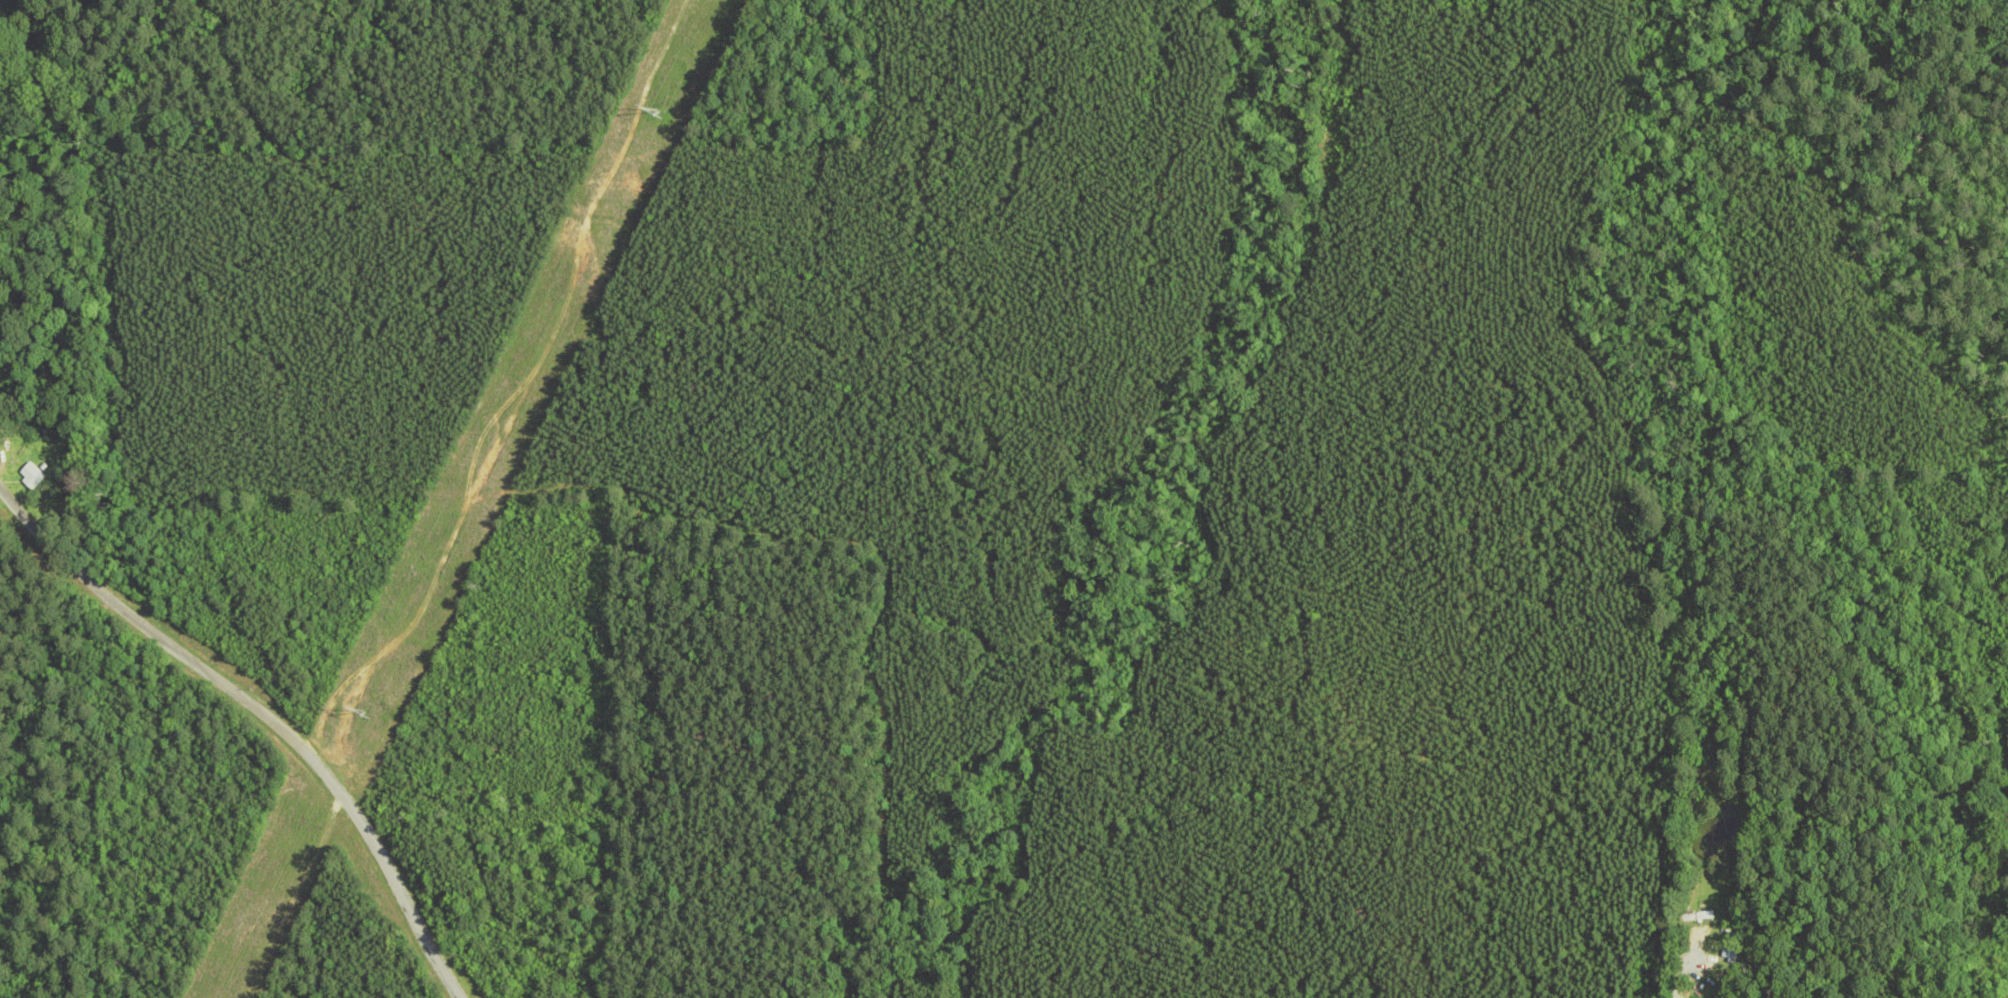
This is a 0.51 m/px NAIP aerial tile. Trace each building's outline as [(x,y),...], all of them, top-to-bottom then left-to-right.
[(34,491),(45,477),(27,463),(16,476),(34,491)]
